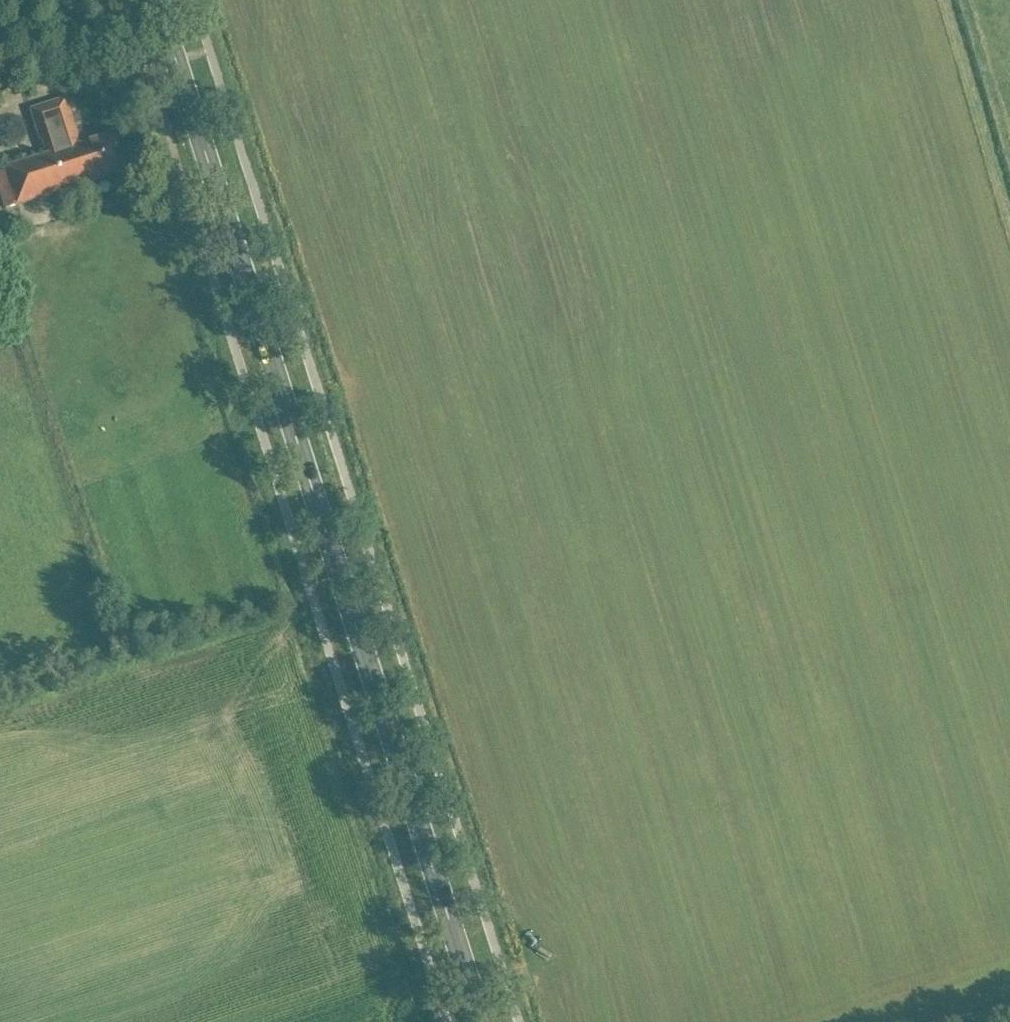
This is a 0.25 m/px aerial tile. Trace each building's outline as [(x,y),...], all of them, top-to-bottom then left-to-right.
[(106,177),(125,171),(114,134),(82,145),(67,98),(31,109),(37,126),(46,156),(0,171),(0,186),(7,208),(106,177)]
